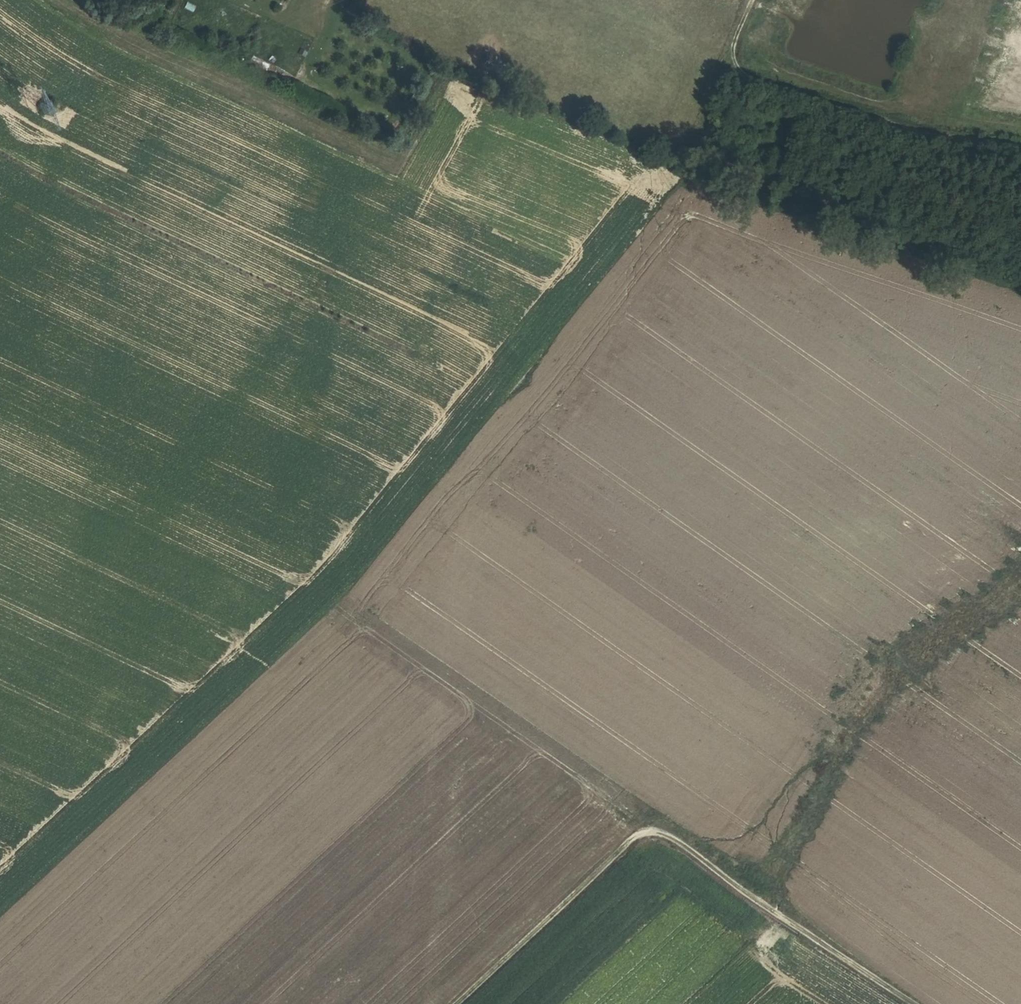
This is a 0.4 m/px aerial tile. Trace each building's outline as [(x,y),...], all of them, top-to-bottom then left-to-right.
[(428,54),(422,51),(418,60),(424,63),(428,54)] [(261,63),(266,65),(267,62),(256,57),(255,60),(248,57),(245,63),(258,69),(261,63)]
